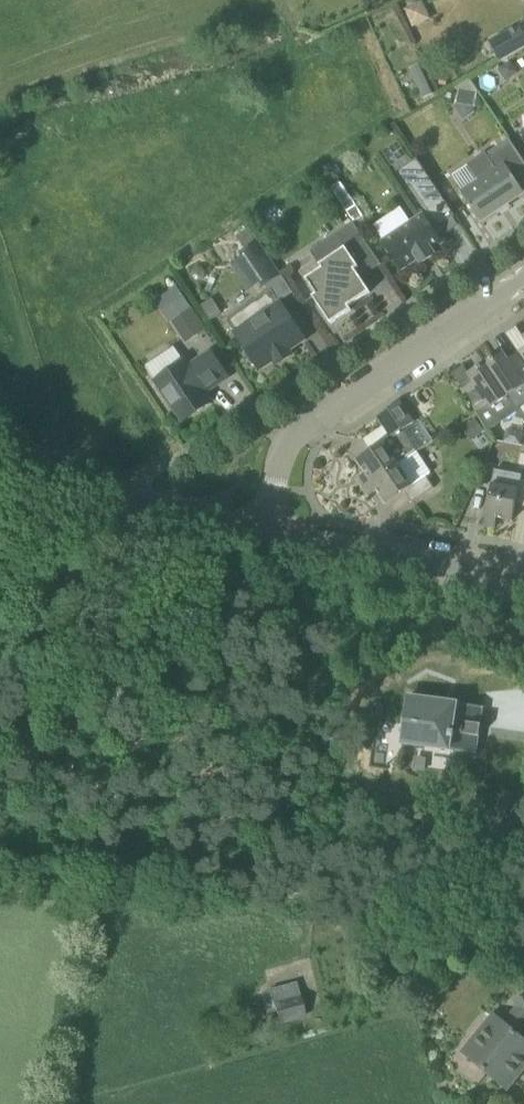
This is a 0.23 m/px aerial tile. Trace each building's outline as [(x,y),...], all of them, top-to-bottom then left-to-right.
[(422,2),(406,8),(413,24),(428,18),(422,2)] [(490,43),(501,62),(523,49),(523,24),(490,43)] [(511,62),(499,69),(506,81),(518,73),(511,62)] [(476,110),(480,91),(462,88),(459,107),(466,117),(476,110)] [(461,190),(482,222),(523,193),(523,191),(515,178),(523,172),(523,160),(510,138),(488,153),(486,151),(468,163),(468,164),(478,178),(461,190)] [(383,149),(389,161),(405,154),(399,142),(383,149)] [(456,217),(417,159),(397,173),(408,189),(412,186),(440,227),(456,217)] [(365,216),(340,181),(331,187),(355,223),(365,216)] [(443,243),(424,215),(384,242),(402,270),(419,259),(422,264),(435,255),(432,250),(443,243)] [(317,294),(313,297),(332,324),(352,310),(350,307),(371,292),(356,270),(359,268),(358,267),(375,255),(355,224),(338,236),(346,248),(321,265),(323,268),(307,279),(317,294)] [(247,229),(238,236),(247,250),(257,243),(247,229)] [(264,286),(282,274),(260,241),(257,243),(247,250),(241,253),(264,286)] [(229,317),(229,321),(235,332),(247,351),(246,355),(253,365),(257,366),(261,371),(274,362),(291,351),(307,340),(281,301),(280,302),(272,289),(229,317)] [(193,311),(176,322),(187,340),(205,328),(193,311)] [(174,347),(147,364),(184,422),(213,403),(206,393),(229,377),(212,351),(189,367),(185,361),(184,362),(174,347)] [(523,404),(523,360),(519,352),(509,359),(503,351),(486,363),(517,409),(523,404)] [(519,412),(517,409),(486,363),(469,374),(475,382),(464,389),(491,430),(519,412)] [(358,478),(364,487),(399,464),(418,451),(404,429),(414,423),(400,402),(378,417),(392,437),(358,460),(367,473),(358,478)] [(463,427),(472,440),(485,432),(476,419),(463,427)] [(399,464),(364,487),(370,496),(378,490),(387,504),(405,491),(413,503),(435,488),(428,477),(433,473),(418,451),(399,464)] [(493,484),(485,526),(496,528),(498,518),(513,521),(516,505),(523,507),(523,480),(521,479),(519,489),(493,484)] [(408,695),(401,740),(470,751),(477,707),(408,695)] [(427,758),(415,756),(413,769),(425,770),(427,758)] [(504,792),(497,808),(508,813),(515,796),(504,792)] [(307,1016),(296,982),(270,988),(280,1023),(307,1016)] [(462,1050),(468,1054),(470,1056),(474,1059),(508,1088),(523,1069),(523,1038),(518,1033),(523,1025),(523,999),(517,1001),(520,1007),(506,1023),(502,1019),(498,1016),(493,1012),(462,1050)]
